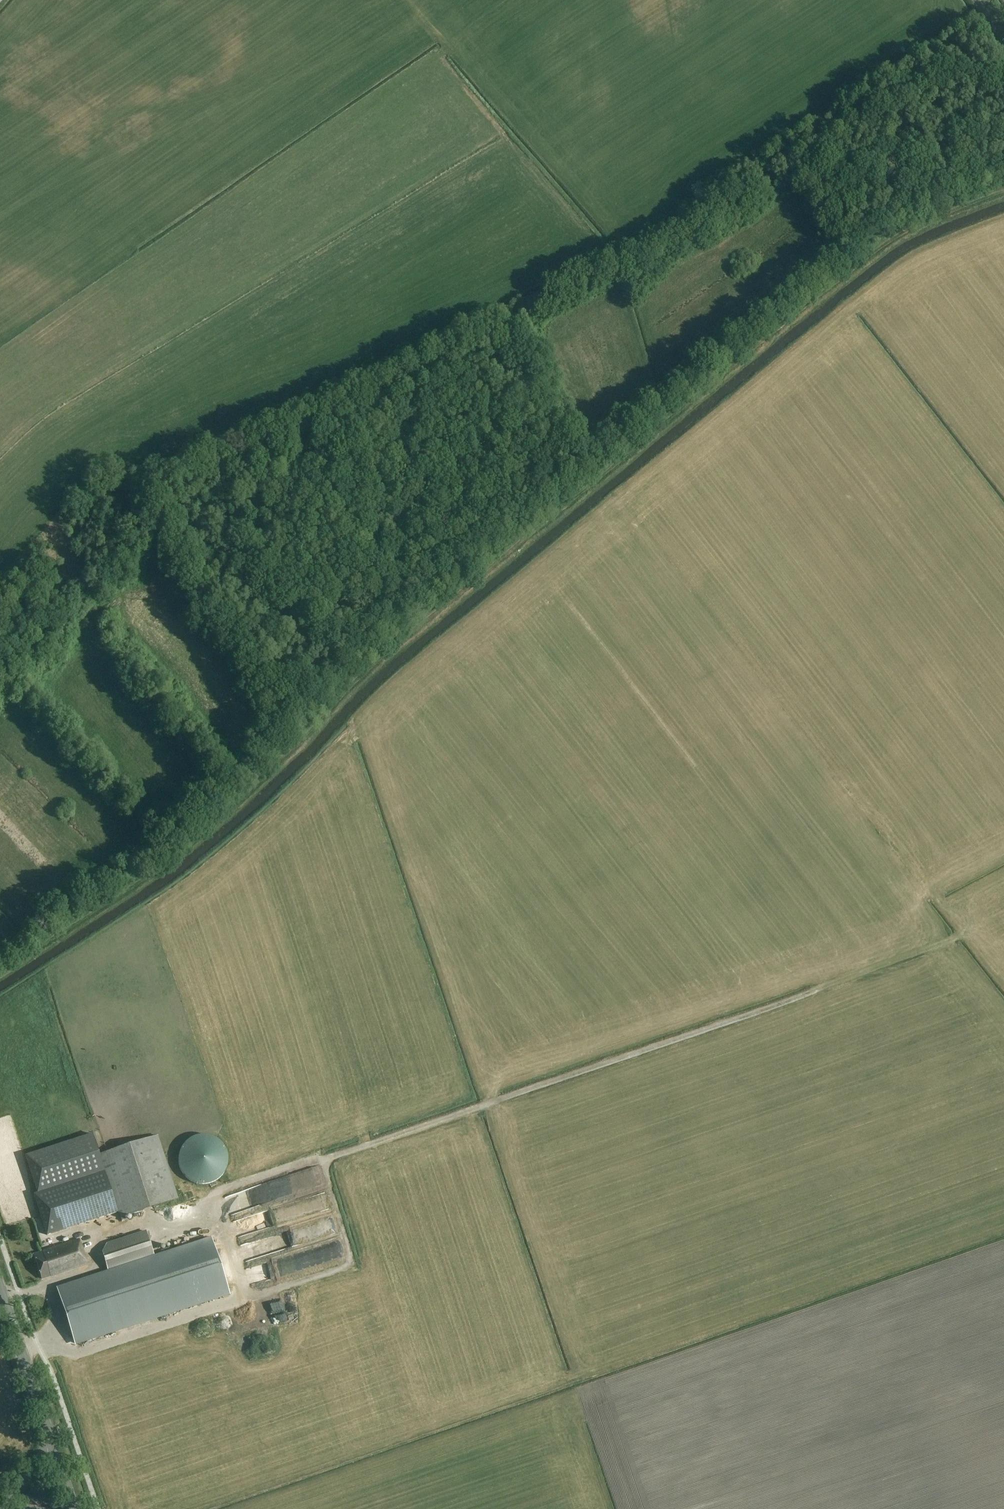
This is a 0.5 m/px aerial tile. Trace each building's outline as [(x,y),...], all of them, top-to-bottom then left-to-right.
[(47,1236),(118,1213),(99,1155),(93,1134),(25,1156),(38,1194),(34,1196),(47,1236)] [(177,1156),(177,1164),(179,1171),(183,1177),(189,1182),(196,1185),(203,1186),(210,1185),(217,1181),(222,1177),(226,1171),(228,1164),(228,1156),(226,1149),(222,1143),(216,1138),(210,1135),(203,1134),(195,1135),(189,1139),(183,1143),(179,1149),(177,1156)] [(158,1136),(99,1155),(118,1213),(120,1218),(179,1199),(158,1136)] [(231,1202),(242,1201),(241,1191),(230,1192),(231,1202)] [(177,1216),(168,1218),(169,1227),(179,1225),(177,1216)] [(238,1216),(191,1230),(195,1242),(242,1228),(238,1216)] [(108,1274),(157,1259),(155,1253),(148,1230),(106,1244),(102,1253),(108,1274)] [(42,1278),(87,1264),(80,1239),(34,1254),(42,1278)] [(157,1259),(108,1274),(61,1289),(78,1343),(232,1295),(215,1241),(157,1259)]
